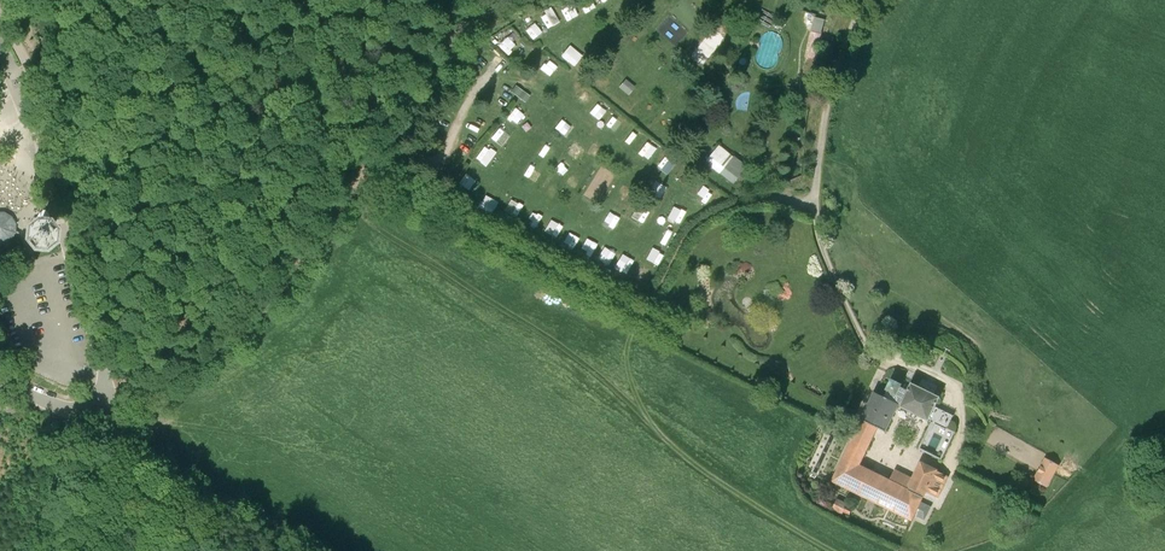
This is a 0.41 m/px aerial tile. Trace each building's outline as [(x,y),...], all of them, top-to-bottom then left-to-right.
[(599,8),(595,0),(585,0),(583,1),(588,13),(599,8)] [(575,5),(566,10),(572,20),(581,14),(575,5)] [(555,9),(544,16),(552,29),(563,22),(555,9)] [(826,20),(815,17),(795,107),(806,109),(826,20)] [(529,30),(538,40),(547,33),(539,22),(529,30)] [(509,36),(502,47),(513,54),(520,43),(509,36)] [(583,57),(570,46),(562,56),(575,67),(583,57)] [(694,56),(706,67),(715,57),(703,46),(694,56)] [(555,66),(549,61),(542,70),(549,75),(555,66)] [(626,80),(619,87),(628,95),(635,87),(626,80)] [(530,97),(515,86),(511,92),(525,103),(530,97)] [(601,102),(593,111),(603,119),(610,110),(601,102)] [(523,116),(515,109),(509,117),(517,123),(523,116)] [(616,116),(610,124),(620,131),(626,123),(616,116)] [(538,125),(547,132),(553,124),(544,117),(538,125)] [(558,128),(569,134),(575,124),(564,118),(558,128)] [(495,137),(505,147),(514,136),(504,127),(495,137)] [(532,133),(525,142),(535,150),(542,141),(532,133)] [(642,153),(657,165),(666,153),(651,141),(642,153)] [(745,167),(719,145),(706,162),(732,183),(745,167)] [(494,154),(484,147),(476,158),(487,165),(494,154)] [(528,175),(537,178),(541,168),(532,164),(528,175)] [(576,191),(583,180),(572,173),(565,185),(576,191)] [(475,181),(466,174),(459,184),(468,191),(475,181)] [(667,189),(656,182),(649,194),(660,201),(667,189)] [(547,192),(556,199),(562,191),(552,184),(547,192)] [(498,203),(486,197),(480,207),(492,214),(498,203)] [(514,198),(508,211),(521,217),(527,204),(514,198)] [(642,203),(635,217),(648,223),(654,210),(642,203)] [(677,205),(672,219),(685,224),(690,210),(677,205)] [(612,206),(607,219),(621,224),(625,211),(612,206)] [(41,216),(41,218),(42,220),(44,221),(47,222),(48,220),(49,219),(49,215),(48,212),(47,211),(45,210),(42,211),(41,213),(40,215),(41,216)] [(4,244),(12,241),(15,235),(16,233),(17,224),(12,217),(5,213),(5,212),(0,212),(0,244),(4,244)] [(536,212),(533,225),(542,227),(545,214),(536,212)] [(51,221),(37,219),(26,228),(24,243),(33,254),(47,255),(59,246),(60,232),(51,221)] [(633,231),(631,236),(636,239),(644,224),(633,219),(628,229),(633,231)] [(563,228),(552,222),(546,231),(557,238),(563,228)] [(579,238),(570,232),(564,242),(573,247),(579,238)] [(597,245),(587,240),(581,250),(592,255),(597,245)] [(608,245),(601,259),(612,265),(619,251),(608,245)] [(663,255),(652,249),(647,259),(658,265),(663,255)] [(617,267),(630,275),(639,260),(626,253),(617,267)] [(886,399),(875,394),(856,429),(831,485),(912,522),(913,520),(915,516),(922,502),(926,493),(939,499),(949,477),(920,463),(913,479),(895,470),(889,482),(861,469),(878,433),(886,437),(900,409),(929,423),(929,421),(932,423),(917,450),(941,461),(954,433),(947,430),(953,416),(936,408),(940,398),(912,384),(907,393),(902,391),(903,389),(892,383),(886,395),(888,396),(886,399)] [(1060,467),(1046,459),(1039,473),(1033,482),(1047,490),(1055,476),(1060,467)] [(851,516),(856,507),(840,498),(835,507),(851,516)] [(922,502),(915,516),(924,520),(931,507),(922,502)]
